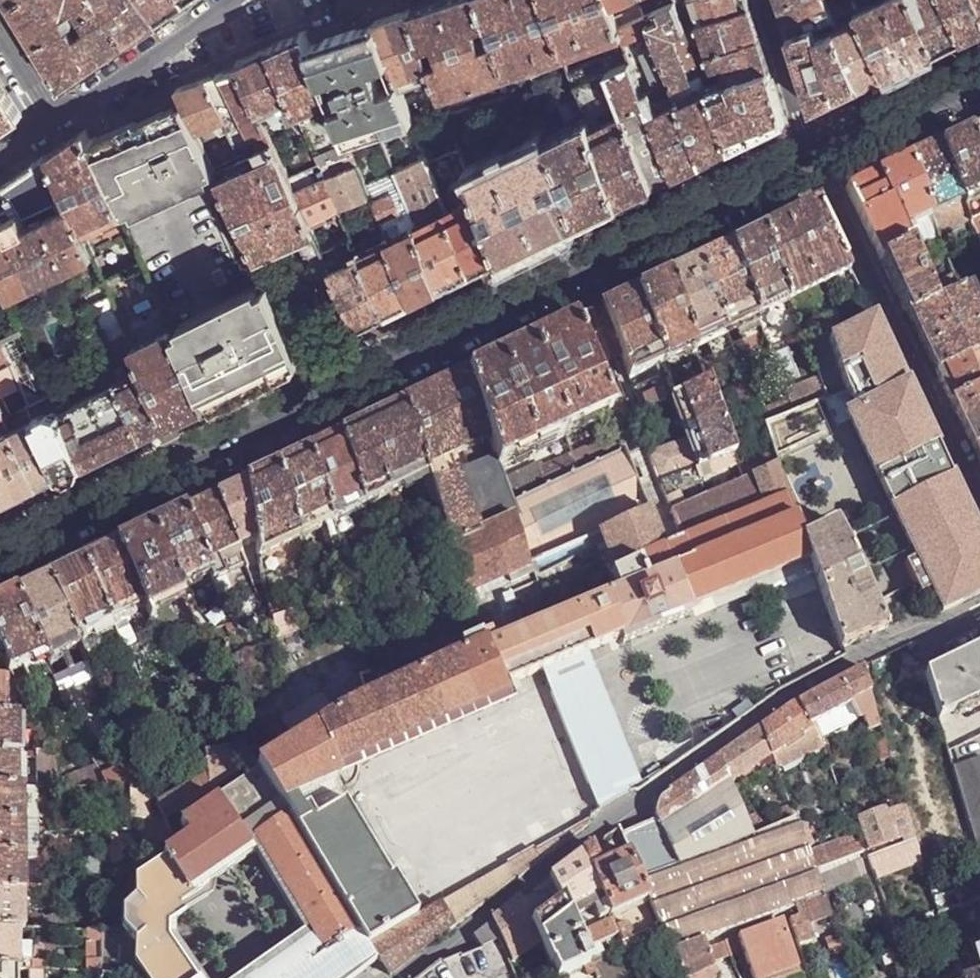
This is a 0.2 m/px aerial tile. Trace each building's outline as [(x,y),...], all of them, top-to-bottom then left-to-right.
[(11,2),(26,25),(37,43),(72,20),(65,8),(76,2),(83,12),(102,0),(15,0),(11,2)] [(104,0),(102,0),(83,12),(90,22),(79,30),(72,20),(37,43),(51,65),(64,86),(130,41),(104,0)] [(130,41),(149,28),(159,21),(145,0),(104,0),(130,41)] [(187,0),(145,0),(159,21),(177,9),(188,2),(187,0)] [(481,0),(455,0),(442,4),(414,13),(413,14),(423,44),(434,42),(439,58),(430,61),(435,75),(439,86),(443,97),(509,76),(495,40),(485,43),(479,27),(489,23),(481,0)] [(547,0),(481,0),(489,23),(495,40),(509,76),(568,56),(547,0)] [(568,56),(590,49),(624,38),(621,28),(612,6),(610,0),(547,0),(568,56)] [(648,16),(662,10),(677,4),(676,0),(642,0),(648,16)] [(702,23),(753,8),(750,0),(695,0),(702,23)] [(781,4),(786,20),(790,34),(815,25),(832,17),(832,16),(825,0),(793,0),(781,4)] [(837,28),(862,86),(876,79),(886,74),(862,17),(858,9),(855,0),(825,0),(832,16),(832,17),(837,28)] [(858,9),(862,17),(886,74),(919,58),(937,49),(916,0),(876,0),(858,9)] [(937,49),(955,40),(965,36),(949,0),(916,0),(937,49)] [(965,36),(979,28),(979,0),(949,0),(965,36)] [(681,103),(710,88),(706,79),(698,58),(691,39),(687,29),(678,5),(677,4),(662,10),(666,19),(652,25),(654,30),(657,38),(681,103)] [(758,25),(753,8),(702,23),(705,35),(711,55),(762,38),(758,25)] [(401,89),(429,78),(435,75),(430,61),(423,44),(413,14),(414,13),(413,10),(394,17),(376,23),(376,25),(377,25),(390,60),(395,73),(399,83),(401,89)] [(90,22),(83,12),(72,20),(79,30),(90,22)] [(652,25),(648,16),(621,28),(624,38),(626,45),(654,30),(652,25)] [(832,17),(815,25),(819,35),(837,28),(832,17)] [(347,92),(350,100),(335,106),(335,109),(349,142),(400,126),(414,122),(401,89),(399,83),(384,87),(380,79),(376,66),(390,60),(377,25),(376,25),(363,30),(331,40),(312,47),(311,47),(323,78),(339,72),(343,82),(347,92)] [(815,25),(790,34),(813,109),(841,96),(862,86),(837,28),(819,35),(815,25)] [(698,37),(694,26),(687,29),(691,39),(698,37)] [(289,41),(273,48),(293,97),(300,113),(331,98),(329,92),(327,88),(323,78),(311,47),(312,47),(307,33),(289,41)] [(711,55),(705,35),(698,37),(691,39),(698,58),(711,55)] [(649,102),(648,102),(653,116),(681,103),(657,38),(640,44),(657,90),(652,93),(646,95),(649,102)] [(765,46),(762,38),(711,55),(714,65),(724,62),(730,82),(772,70),(770,65),(765,46)] [(260,112),(288,100),(293,97),(273,48),(251,58),(237,64),(240,70),(241,70),(260,112)] [(714,65),(711,55),(698,58),(706,79),(714,76),(712,66),(714,65)] [(574,74),(577,83),(612,71),(607,57),(574,71),(574,74)] [(395,73),(390,60),(376,66),(380,79),(395,73)] [(648,102),(649,102),(646,95),(645,91),(634,63),(612,71),(627,112),(648,102)] [(228,74),(208,80),(230,129),(238,145),(257,137),(262,146),(273,142),(260,112),(241,70),(240,70),(228,74)] [(788,124),(772,70),(730,82),(710,88),(734,150),(764,135),(788,124)] [(591,119),(594,129),(628,113),(627,112),(612,71),(577,83),(583,98),(588,112),(591,119)] [(343,82),(339,72),(323,78),(327,88),(339,84),(343,82)] [(435,75),(429,78),(433,88),(439,86),(435,75)] [(22,114),(0,79),(0,129),(22,114)] [(230,129),(208,80),(198,84),(178,90),(185,106),(198,132),(216,125),(223,132),(230,129)] [(339,84),(327,88),(329,92),(341,89),(339,84)] [(710,88),(681,103),(705,165),(724,155),(734,150),(710,88)] [(293,97),(288,100),(296,118),(297,118),(299,122),(303,120),(300,113),(293,97)] [(335,106),(331,98),(300,113),(303,120),(304,123),(335,109),(335,106)] [(588,112),(583,98),(577,99),(582,114),(588,112)] [(653,116),(648,102),(627,112),(628,113),(655,188),(664,184),(676,178),(653,116)] [(681,103),(653,116),(676,178),(696,169),(705,165),(681,103)] [(95,138),(90,141),(112,191),(159,170),(206,148),(198,132),(185,106),(140,127),(139,124),(97,142),(95,138)] [(349,142),(335,109),(304,123),(321,163),(327,177),(356,163),(353,153),(349,142)] [(594,129),(622,204),(642,195),(655,188),(628,113),(594,129)] [(594,129),(591,119),(534,146),(529,149),(564,233),(599,216),(622,204),(594,129)] [(418,133),(414,122),(400,126),(404,138),(418,133)] [(968,130),(976,148),(979,147),(979,125),(968,130)] [(976,148),(968,130),(953,138),(939,144),(963,201),(979,243),(979,157),(976,148)] [(90,141),(85,131),(65,145),(49,156),(72,205),(86,234),(123,217),(112,191),(90,141)] [(279,153),(273,142),(262,146),(257,148),(259,153),(263,161),(279,153)] [(920,154),(909,159),(932,217),(963,201),(939,144),(920,154)] [(206,148),(159,170),(171,195),(217,173),(206,148)] [(481,200),(479,195),(472,176),(462,148),(428,161),(430,164),(449,215),(481,200)] [(564,233),(529,149),(472,176),(479,195),(481,200),(504,262),(539,245),(564,233)] [(263,161),(259,153),(217,173),(220,181),(263,161)] [(290,178),(279,153),(263,161),(220,181),(256,256),(259,263),(274,256),(274,255),(301,242),(302,243),(316,236),(311,223),(297,192),(290,178)] [(49,156),(41,161),(14,180),(0,189),(0,239),(72,205),(49,156)] [(428,161),(428,159),(395,174),(409,209),(417,230),(449,215),(430,164),(428,161)] [(912,225),(920,222),(926,234),(936,230),(932,217),(909,159),(892,167),(878,174),(903,230),(912,225)] [(327,177),(321,163),(290,178),(297,192),(327,177)] [(356,163),(327,177),(332,189),(341,210),(371,198),(356,163)] [(171,195),(159,170),(112,191),(123,217),(124,218),(171,195)] [(217,173),(171,195),(223,309),(230,305),(215,274),(256,256),(220,181),(217,173)] [(846,190),(881,262),(899,253),(897,247),(908,242),(903,230),(878,174),(861,182),(846,190)] [(332,189),(327,177),(297,192),(311,223),(341,210),(332,189)] [(223,309),(171,195),(124,218),(138,249),(144,262),(174,328),(176,333),(224,311),(223,309)] [(385,233),(389,243),(417,230),(409,209),(400,214),(392,196),(373,203),(375,208),(385,233)] [(504,262),(481,200),(449,215),(473,278),(494,267),(504,262)] [(0,239),(0,263),(6,277),(14,294),(96,256),(86,234),(72,205),(0,239)] [(787,219),(762,231),(790,301),(850,272),(845,261),(817,205),(787,219)] [(473,278),(449,215),(417,230),(442,292),(465,282),(473,278)] [(912,225),(903,230),(908,242),(918,238),(912,225)] [(442,292),(417,230),(389,243),(414,306),(435,296),(442,292)] [(744,240),(731,246),(759,316),(771,311),(778,307),(790,301),(762,231),(744,240)] [(357,246),(387,319),(408,309),(414,306),(389,243),(385,233),(357,246)] [(302,243),(346,340),(360,332),(325,256),(316,236),(302,243)] [(357,246),(355,241),(325,256),(360,332),(376,324),(387,319),(357,246)] [(714,255),(699,262),(726,332),(759,316),(731,246),(714,255)] [(895,289),(908,317),(935,305),(931,294),(910,247),(899,253),(881,262),(895,289)] [(144,262),(138,249),(128,254),(134,266),(144,262)] [(215,274),(230,305),(223,309),(224,311),(257,383),(275,373),(304,359),(259,263),(256,256),(215,274)] [(143,320),(152,339),(174,328),(144,262),(134,266),(107,281),(108,282),(113,296),(124,320),(128,328),(143,320)] [(681,270),(668,277),(695,347),(708,341),(726,332),(699,262),(681,270)] [(850,272),(790,301),(795,315),(858,286),(850,272)] [(961,294),(969,290),(979,285),(979,273),(957,283),(961,294)] [(653,284),(637,292),(664,362),(691,349),(692,354),(697,352),(695,347),(668,277),(653,284)] [(931,294),(935,305),(961,294),(957,283),(931,294)] [(936,372),(979,353),(979,313),(969,290),(961,294),(935,305),(908,317),(936,372)] [(599,310),(590,314),(609,361),(620,356),(629,379),(664,362),(637,292),(625,298),(599,310)] [(124,320),(113,296),(88,307),(87,307),(98,331),(124,320)] [(778,307),(771,311),(777,328),(784,325),(778,307)] [(815,332),(803,338),(807,345),(807,346),(872,316),(868,308),(858,313),(859,315),(847,321),(846,319),(828,327),(828,329),(816,334),(815,332)] [(257,383),(224,311),(176,333),(209,405),(217,401),(257,383)] [(573,323),(592,369),(609,361),(590,314),(589,315),(581,319),(573,323)] [(759,316),(726,332),(728,335),(731,344),(763,328),(759,316)] [(872,316),(807,346),(809,351),(823,384),(865,366),(891,354),(872,316)] [(28,328),(25,320),(16,324),(19,332),(28,328)] [(566,435),(610,414),(592,369),(573,323),(552,333),(532,343),(566,435)] [(38,419),(63,409),(57,397),(28,328),(19,332),(2,339),(24,388),(30,401),(38,419)] [(176,333),(174,328),(152,339),(137,346),(138,351),(171,424),(194,413),(209,405),(176,333)] [(728,335),(726,332),(708,341),(713,356),(720,353),(716,341),(728,335)] [(803,338),(802,334),(793,338),(796,350),(806,345),(807,345),(803,338)] [(1,339),(0,340),(0,399),(24,388),(2,339),(1,339)] [(498,359),(467,374),(495,459),(499,469),(533,452),(566,435),(532,343),(498,359)] [(701,362),(705,374),(707,380),(739,364),(732,347),(720,353),(713,356),(701,362)] [(171,424),(138,351),(112,363),(114,369),(120,381),(144,437),(158,430),(171,424)] [(951,403),(979,390),(979,353),(936,372),(944,388),(951,403)] [(900,371),(891,354),(865,366),(882,400),(909,388),(900,371)] [(700,361),(668,374),(676,396),(708,381),(707,380),(705,374),(701,362),(700,361)] [(865,366),(823,384),(825,387),(829,399),(838,419),(846,416),(882,400),(865,366)] [(97,386),(100,392),(83,400),(80,393),(76,390),(71,392),(57,397),(63,409),(87,465),(94,462),(118,450),(144,437),(120,381),(114,369),(99,376),(96,380),(97,386)] [(432,391),(403,406),(441,516),(453,548),(467,590),(529,566),(528,563),(529,563),(516,520),(481,533),(459,476),(495,459),(467,374),(432,391)] [(676,396),(668,374),(634,392),(642,413),(670,399),(676,396)] [(708,381),(676,396),(670,399),(687,439),(698,467),(735,452),(724,423),(708,381)] [(825,387),(790,399),(795,412),(817,403),(829,399),(825,387)] [(846,416),(918,562),(907,567),(923,599),(934,594),(943,613),(979,595),(979,534),(979,533),(953,479),(926,424),(909,388),(882,400),(846,416)] [(979,445),(979,390),(951,403),(962,424),(973,448),(979,445)] [(790,399),(757,410),(760,422),(764,421),(764,423),(795,412),(790,399)] [(5,413),(14,432),(38,419),(30,401),(5,413)] [(5,503),(25,494),(40,487),(14,432),(5,413),(0,403),(0,493),(5,503)] [(421,500),(425,498),(432,520),(434,519),(441,516),(403,406),(340,436),(363,502),(370,523),(394,511),(385,492),(389,490),(401,485),(415,478),(421,500)] [(38,419),(64,476),(79,469),(87,465),(63,409),(38,419)] [(757,410),(756,409),(748,412),(753,427),(761,424),(760,422),(757,410)] [(14,432),(40,487),(55,480),(64,476),(38,419),(14,432)] [(580,470),(623,448),(616,431),(573,452),(580,470)] [(322,445),(309,451),(332,518),(363,502),(340,436),(322,445)] [(687,439),(648,456),(659,482),(695,468),(698,467),(687,439)] [(516,520),(529,563),(533,561),(600,532),(648,510),(641,491),(623,448),(580,470),(546,486),(514,503),(520,518),(516,520)] [(740,465),(745,479),(776,464),(779,461),(777,455),(775,449),(740,465)] [(291,460),(278,465),(300,533),(325,521),(331,541),(340,565),(346,562),(345,557),(332,518),(309,451),(291,460)] [(540,469),(546,486),(580,470),(573,452),(540,469)] [(740,464),(735,452),(698,467),(695,468),(700,479),(740,464)] [(499,469),(495,459),(459,476),(481,533),(516,520),(520,518),(514,503),(513,503),(504,481),(499,469)] [(618,593),(486,647),(481,649),(471,654),(350,712),(317,731),(256,768),(280,808),(287,820),(364,947),(416,915),(393,877),(389,879),(344,804),(314,822),(306,808),(299,811),(293,801),(340,781),(337,775),(356,767),(507,700),(502,688),(542,672),(588,653),(622,638),(624,643),(693,615),(691,609),(778,574),(783,584),(784,587),(815,574),(811,560),(803,539),(800,539),(776,464),(745,479),(680,510),(672,514),(671,514),(682,540),(665,547),(655,521),(650,510),(648,510),(600,532),(615,568),(609,571),(618,593)] [(537,464),(504,481),(513,503),(514,503),(546,486),(540,469),(537,464)] [(261,474),(246,481),(256,537),(258,553),(300,533),(278,465),(261,474)] [(229,490),(216,496),(237,546),(256,537),(246,481),(229,490)] [(402,488),(401,485),(389,490),(391,493),(392,494),(398,509),(406,505),(402,491),(402,488)] [(674,495),(666,499),(668,505),(672,514),(680,510),(674,495)] [(198,504),(183,512),(213,574),(215,579),(246,566),(237,546),(216,496),(198,504)] [(148,529),(116,544),(146,607),(148,610),(153,608),(182,594),(183,593),(183,592),(180,588),(201,579),(213,574),(183,512),(148,529)] [(453,548),(441,516),(434,519),(446,552),(453,548)] [(325,521),(300,533),(306,553),(331,541),(325,521)] [(836,523),(803,539),(811,560),(815,574),(820,588),(843,649),(886,631),(887,630),(882,618),(839,534),(841,533),(836,523)] [(600,532),(533,561),(536,574),(544,598),(609,571),(615,568),(600,532)] [(146,607),(116,544),(99,552),(82,561),(112,623),(123,617),(146,607)] [(62,570),(48,577),(81,644),(86,654),(91,652),(86,642),(115,629),(112,623),(82,561),(62,570)] [(266,588),(260,562),(248,568),(252,580),(258,591),(266,588)] [(390,575),(392,580),(419,565),(414,563),(390,575)] [(246,566),(215,579),(217,585),(226,581),(231,589),(252,580),(248,568),(246,566)] [(537,593),(531,576),(529,566),(467,590),(471,604),(518,582),(524,599),(537,593)] [(694,620),(783,584),(778,574),(691,609),(693,615),(694,620)] [(820,588),(815,574),(784,587),(789,601),(820,588)] [(30,585),(14,594),(43,656),(46,660),(50,658),(60,653),(67,651),(81,644),(48,577),(30,585)] [(155,613),(185,598),(195,620),(200,618),(188,589),(202,582),(201,579),(180,588),(183,592),(183,593),(182,594),(153,608),(155,613)] [(5,660),(11,672),(24,665),(43,656),(14,594),(0,600),(0,649),(5,660)] [(317,613),(319,619),(327,616),(324,610),(317,613)] [(273,618),(277,636),(299,628),(293,611),(273,618)] [(414,653),(419,666),(450,652),(450,649),(465,645),(466,647),(479,642),(484,639),(475,613),(453,622),(453,621),(432,630),(433,631),(410,641),(414,653)] [(123,617),(112,623),(115,629),(126,652),(129,654),(139,649),(123,617)] [(168,631),(170,637),(178,634),(189,628),(187,621),(168,631)] [(235,633),(234,625),(227,626),(228,634),(235,633)] [(91,652),(86,654),(88,659),(93,668),(126,652),(115,629),(86,642),(91,652)] [(479,642),(466,647),(461,649),(463,656),(470,653),(471,654),(481,649),(479,642)] [(902,650),(896,653),(903,670),(904,670),(910,688),(927,683),(925,675),(916,645),(917,644),(916,642),(902,650)] [(940,721),(953,714),(979,701),(979,648),(972,652),(935,670),(925,675),(927,683),(937,721),(940,721)] [(63,658),(67,669),(74,666),(67,651),(60,653),(63,658)] [(54,663),(63,658),(60,653),(50,658),(54,663)] [(414,653),(382,666),(383,669),(388,683),(399,676),(419,666),(414,653)] [(638,780),(588,653),(542,672),(599,811),(638,780)] [(46,660),(43,656),(24,665),(28,675),(36,691),(55,681),(55,678),(53,675),(46,660)] [(66,669),(69,673),(65,673),(55,678),(55,681),(61,691),(72,685),(73,683),(75,687),(97,677),(93,668),(88,659),(74,666),(67,669),(66,669)] [(877,662),(863,669),(867,682),(884,677),(877,662)] [(293,724),(297,742),(298,740),(388,683),(383,669),(347,691),(340,689),(322,700),(322,706),(293,724)] [(849,705),(857,719),(857,720),(862,718),(867,730),(880,726),(873,703),(867,684),(867,682),(863,669),(848,677),(812,695),(797,703),(809,728),(810,727),(816,725),(815,723),(849,705)] [(15,681),(16,682),(23,696),(36,691),(28,675),(15,681)] [(18,719),(34,719),(28,706),(24,713),(2,713),(1,688),(6,688),(6,682),(0,682),(0,719),(18,719)] [(16,682),(6,682),(6,688),(1,688),(2,713),(24,713),(28,706),(23,696),(16,682)] [(867,684),(873,703),(880,701),(874,682),(867,684)] [(195,705),(201,704),(200,693),(190,694),(195,705)] [(760,727),(771,757),(774,767),(792,761),(823,746),(816,725),(810,727),(809,728),(797,703),(785,709),(774,717),(760,727)] [(194,724),(204,723),(201,704),(195,705),(195,707),(193,708),(194,724)] [(815,723),(816,725),(825,735),(857,719),(849,705),(815,723)] [(291,714),(247,726),(250,747),(253,765),(255,765),(255,767),(295,744),(297,742),(293,724),(291,714)] [(18,754),(18,719),(0,719),(0,754),(18,754)] [(18,719),(18,754),(28,754),(41,746),(47,746),(34,719),(18,719)] [(729,785),(771,757),(760,727),(736,745),(718,758),(729,785)] [(882,761),(890,759),(882,733),(874,736),(882,761)] [(979,865),(979,736),(947,752),(979,865)] [(253,765),(250,747),(208,763),(209,776),(211,793),(253,765)] [(18,790),(18,754),(0,754),(0,790),(18,790)] [(18,754),(18,790),(23,790),(36,790),(38,790),(39,761),(28,761),(28,754),(18,754)] [(39,761),(38,790),(58,790),(58,783),(56,764),(54,758),(52,755),(51,755),(50,754),(39,754),(39,761)] [(141,767),(135,756),(125,761),(130,772),(141,767)] [(753,839),(750,831),(729,785),(718,758),(706,767),(672,792),(666,796),(662,800),(659,808),(659,816),(662,823),(644,830),(624,838),(625,841),(629,851),(649,897),(661,926),(667,940),(673,952),(702,941),(702,943),(784,912),(797,947),(811,942),(805,926),(829,917),(820,895),(814,878),(813,873),(807,859),(804,849),(797,828),(793,820),(753,839)] [(885,783),(895,780),(890,759),(882,761),(881,762),(878,763),(885,783)] [(58,783),(58,790),(109,790),(107,783),(97,765),(67,781),(67,780),(58,783)] [(107,783),(109,790),(134,789),(148,789),(151,789),(141,767),(130,772),(107,783)] [(256,774),(243,783),(241,779),(238,781),(241,785),(223,797),(220,793),(217,794),(220,799),(181,825),(189,836),(164,856),(167,861),(133,883),(133,901),(121,912),(121,932),(135,944),(136,962),(146,977),(194,977),(166,938),(166,931),(167,930),(167,909),(166,908),(166,901),(186,888),(187,890),(251,847),(242,834),(268,816),(280,808),(256,768),(255,767),(254,768),(256,774)] [(356,767),(337,775),(340,781),(293,801),(299,811),(306,808),(305,807),(346,791),(353,787),(358,781),(358,773),(356,767)] [(933,871),(976,859),(949,770),(906,783),(917,816),(923,813),(929,832),(922,834),(933,871)] [(209,776),(158,803),(164,814),(167,821),(168,821),(211,793),(209,776)] [(134,789),(134,824),(149,824),(148,789),(134,789)] [(23,825),(23,790),(18,790),(0,790),(0,825),(23,825)] [(23,790),(23,825),(31,824),(37,824),(36,790),(23,790)] [(894,804),(903,801),(899,792),(891,795),(894,804)] [(901,838),(913,834),(904,804),(884,812),(883,810),(857,820),(868,851),(901,838)] [(753,839),(793,820),(790,812),(750,831),(753,839)] [(158,815),(157,824),(169,824),(168,821),(167,821),(164,814),(158,815)] [(312,937),(298,911),(299,911),(255,841),(275,828),(268,816),(242,834),(251,847),(187,890),(186,888),(166,901),(166,908),(167,909),(167,930),(166,931),(166,938),(194,977),(201,977),(173,938),(173,909),(257,852),(303,932),(240,977),(255,977),(312,937)] [(458,905),(513,873),(514,877),(517,881),(588,827),(591,819),(535,851),(534,850),(508,864),(509,866),(447,901),(453,912),(460,909),(458,905)] [(374,963),(364,947),(287,820),(275,828),(255,841),(299,911),(298,911),(312,937),(255,977),(355,977),(374,963)] [(23,825),(24,860),(31,859),(31,831),(31,830),(31,824),(23,825)] [(37,824),(31,824),(31,830),(31,831),(35,835),(49,834),(50,824),(37,824)] [(24,860),(23,825),(0,825),(0,860),(24,860)] [(797,828),(804,849),(812,846),(805,826),(797,828)] [(611,847),(625,841),(624,838),(619,827),(605,837),(607,845),(611,847)] [(903,844),(914,840),(913,834),(901,838),(903,844)] [(856,840),(855,840),(807,859),(813,873),(861,854),(856,840)] [(875,881),(921,863),(919,854),(914,840),(903,844),(867,858),(875,881)] [(582,854),(608,913),(609,915),(649,897),(629,851),(599,865),(596,854),(599,852),(600,849),(598,843),(582,854)] [(608,913),(582,854),(566,865),(551,876),(562,901),(569,919),(592,904),(597,918),(608,913)] [(101,859),(86,859),(86,871),(102,870),(101,859)] [(23,895),(24,860),(0,860),(0,895),(23,895)] [(861,861),(814,878),(820,895),(867,877),(861,861)] [(955,892),(932,899),(937,914),(978,900),(979,899),(979,883),(955,892)] [(17,932),(24,932),(23,895),(0,895),(0,931),(17,932)] [(511,963),(539,944),(531,926),(530,924),(519,899),(502,912),(493,919),(511,963)] [(582,949),(576,934),(569,919),(562,901),(545,913),(530,924),(531,926),(539,944),(553,977),(564,977),(589,965),(588,961),(582,949)] [(436,939),(437,941),(455,927),(442,904),(369,946),(370,948),(368,949),(376,962),(378,961),(390,976),(436,939)] [(582,949),(616,933),(614,926),(610,918),(576,934),(582,949)] [(440,965),(439,963),(419,977),(517,977),(511,963),(493,919),(473,936),(479,947),(440,965)] [(621,943),(630,940),(622,922),(614,926),(616,933),(621,943)] [(737,944),(750,977),(769,977),(796,969),(779,922),(724,942),(727,948),(737,944)] [(654,946),(667,940),(661,926),(630,940),(621,943),(621,946),(628,958),(641,952),(641,946),(645,943),(650,943),(654,946)] [(42,972),(46,972),(46,965),(32,964),(33,946),(18,945),(17,932),(0,931),(0,972),(18,972),(30,972),(42,972)] [(88,933),(88,973),(98,973),(101,962),(103,933),(88,933)] [(621,946),(621,943),(616,933),(582,949),(588,961),(621,946)] [(840,950),(836,937),(824,941),(829,953),(840,950)] [(709,966),(713,974),(717,973),(712,962),(706,949),(702,943),(702,941),(673,952),(684,977),(685,977),(709,966)] [(724,942),(706,949),(712,962),(729,954),(727,948),(724,942)] [(979,977),(979,952),(971,955),(979,977)] [(589,965),(564,977),(595,977),(589,965)] [(685,977),(704,977),(713,974),(709,966),(685,977)]
